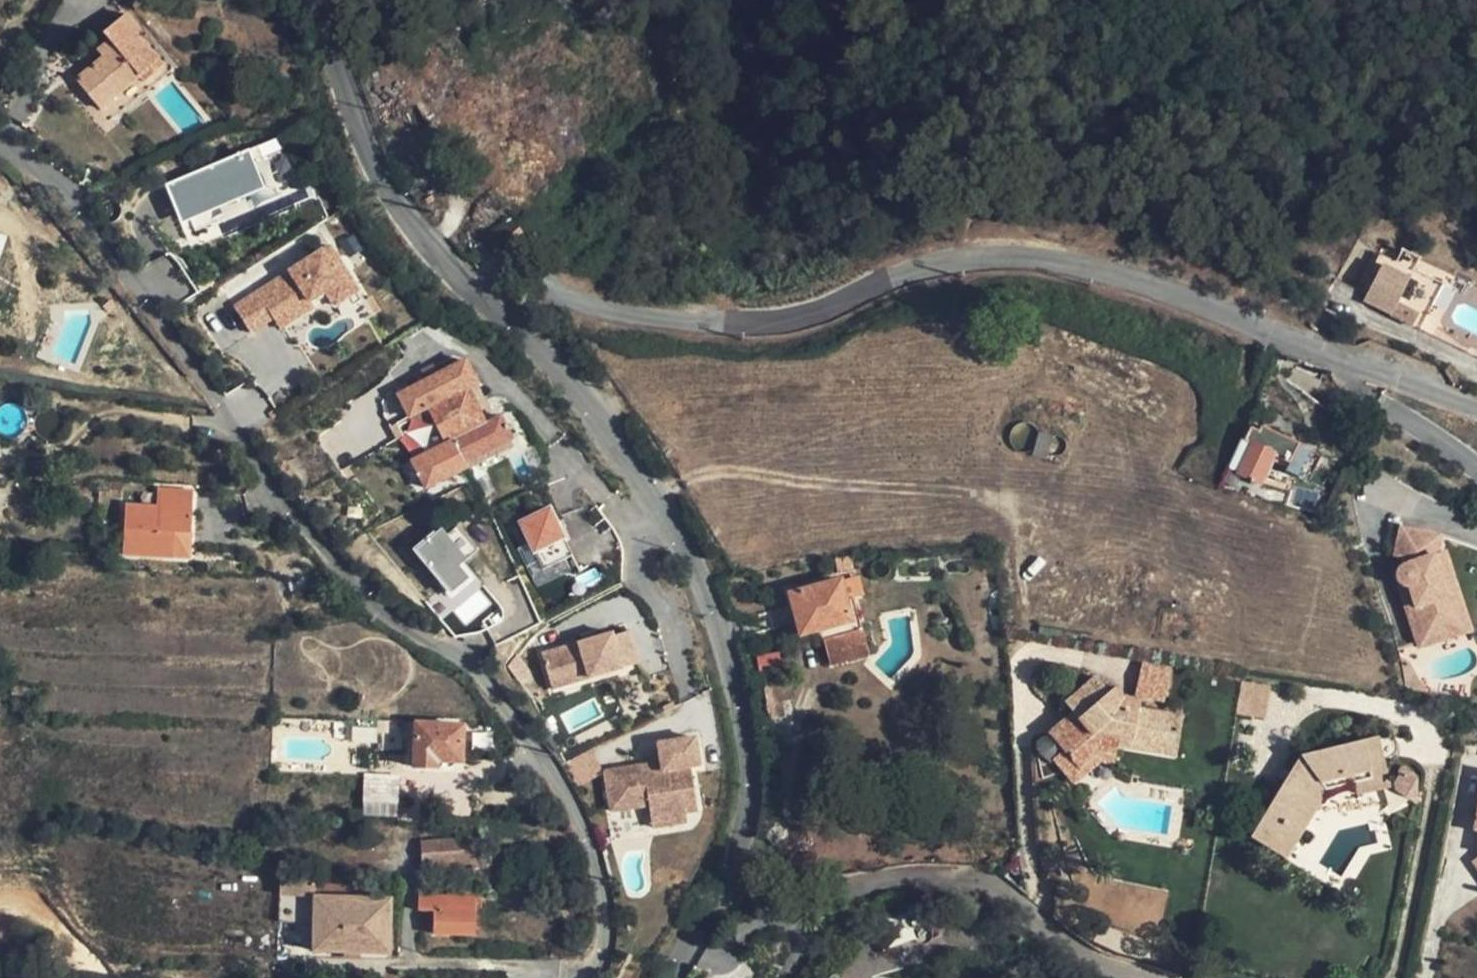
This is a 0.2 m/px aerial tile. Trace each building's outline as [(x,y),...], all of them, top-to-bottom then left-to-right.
[(143,82),(162,67),(134,34),(137,30),(126,16),(102,34),(115,50),(76,81),(101,110),(139,77),(143,82)] [(280,414),(385,350),(256,131),(146,197),(280,414)] [(1424,269),(1417,282),(1432,291),(1439,278),(1424,269)] [(1411,291),(1417,282),(1403,274),(1398,283),(1411,291)] [(1432,291),(1417,282),(1411,291),(1398,283),(1379,315),(1410,333),(1420,314),(1440,326),(1453,303),(1432,291)] [(1420,314),(1410,333),(1431,346),(1442,327),(1440,326),(1420,314)] [(424,488),(464,468),(461,463),(509,441),(498,418),(484,425),(467,389),(475,386),(464,363),(396,395),(407,418),(425,408),(443,445),(410,460),(424,488)] [(1259,433),(1249,428),(1231,469),(1242,473),(1253,448),(1259,433)] [(1262,428),(1259,433),(1253,448),(1242,473),(1260,482),(1272,456),(1290,464),(1299,444),(1262,428)] [(461,463),(464,468),(511,445),(509,441),(461,463)] [(193,534),(196,489),(158,487),(157,507),(127,505),(124,554),(178,557),(180,533),(193,534)] [(554,504),(520,518),(544,576),(578,562),(554,504)] [(1420,521),(1399,516),(1391,551),(1398,553),(1403,567),(1397,572),(1395,579),(1397,586),(1400,589),(1408,589),(1410,596),(1403,598),(1412,629),(1436,622),(1426,587),(1441,582),(1431,547),(1415,543),(1420,521)] [(481,549),(454,518),(416,551),(459,601),(482,582),(465,562),(481,549)] [(1442,526),(1420,521),(1415,543),(1431,547),(1441,582),(1426,587),(1436,622),(1456,616),(1437,549),(1442,526)] [(192,558),(193,534),(180,533),(178,557),(192,558)] [(850,557),(834,559),(834,572),(851,571),(850,557)] [(845,616),(841,600),(836,582),(831,583),(788,595),(791,611),(798,635),(814,631),(847,622),(845,616)] [(1408,589),(1400,589),(1403,598),(1410,596),(1408,589)] [(851,600),(841,600),(845,616),(855,614),(851,600)] [(855,614),(845,616),(847,622),(814,631),(818,643),(819,643),(859,632),(855,614)] [(614,630),(542,647),(550,677),(586,668),(588,677),(639,665),(631,632),(616,636),(614,630)] [(859,632),(819,643),(824,665),(864,654),(859,632)] [(785,652),(760,655),(762,671),(787,668),(785,652)] [(1168,700),(1171,664),(1144,662),(1141,698),(1168,700)] [(586,668),(550,677),(552,686),(588,677),(586,668)] [(1248,680),(1242,712),(1266,716),(1272,684),(1248,680)] [(1177,716),(1144,712),(1143,705),(1125,704),(1115,692),(1109,696),(1097,682),(1067,708),(1075,717),(1050,738),(1084,780),(1107,760),(1127,762),(1127,752),(1183,759),(1188,718),(1177,716)] [(458,762),(461,727),(416,724),(413,769),(433,769),(434,761),(458,762)] [(1347,786),(1384,778),(1376,739),(1295,756),(1262,812),(1248,836),(1284,857),(1323,792),(1347,786)] [(658,765),(602,771),(607,811),(645,808),(646,821),(683,816),(681,792),(691,792),(688,769),(697,768),(694,741),(655,744),(658,765)] [(401,769),(402,750),(374,749),(374,768),(401,769)] [(1396,768),(1396,797),(1418,797),(1418,768),(1396,768)] [(365,773),(366,815),(400,814),(399,772),(365,773)] [(1387,789),(1384,778),(1347,786),(1350,798),(1386,790),(1387,789)] [(691,792),(681,792),(683,816),(693,816),(691,792)] [(683,816),(646,821),(647,829),(684,825),(683,816)] [(424,869),(472,868),(471,862),(471,843),(424,842),(424,869)] [(1467,866),(1476,879),(1476,857),(1467,866)] [(346,879),(281,876),(279,919),(314,919),(315,949),(387,951),(389,898),(344,897),(346,879)] [(470,934),(471,902),(478,902),(478,896),(421,895),(421,910),(430,911),(430,934),(470,934)] [(887,943),(911,938),(910,929),(904,912),(879,919),(887,943)]
